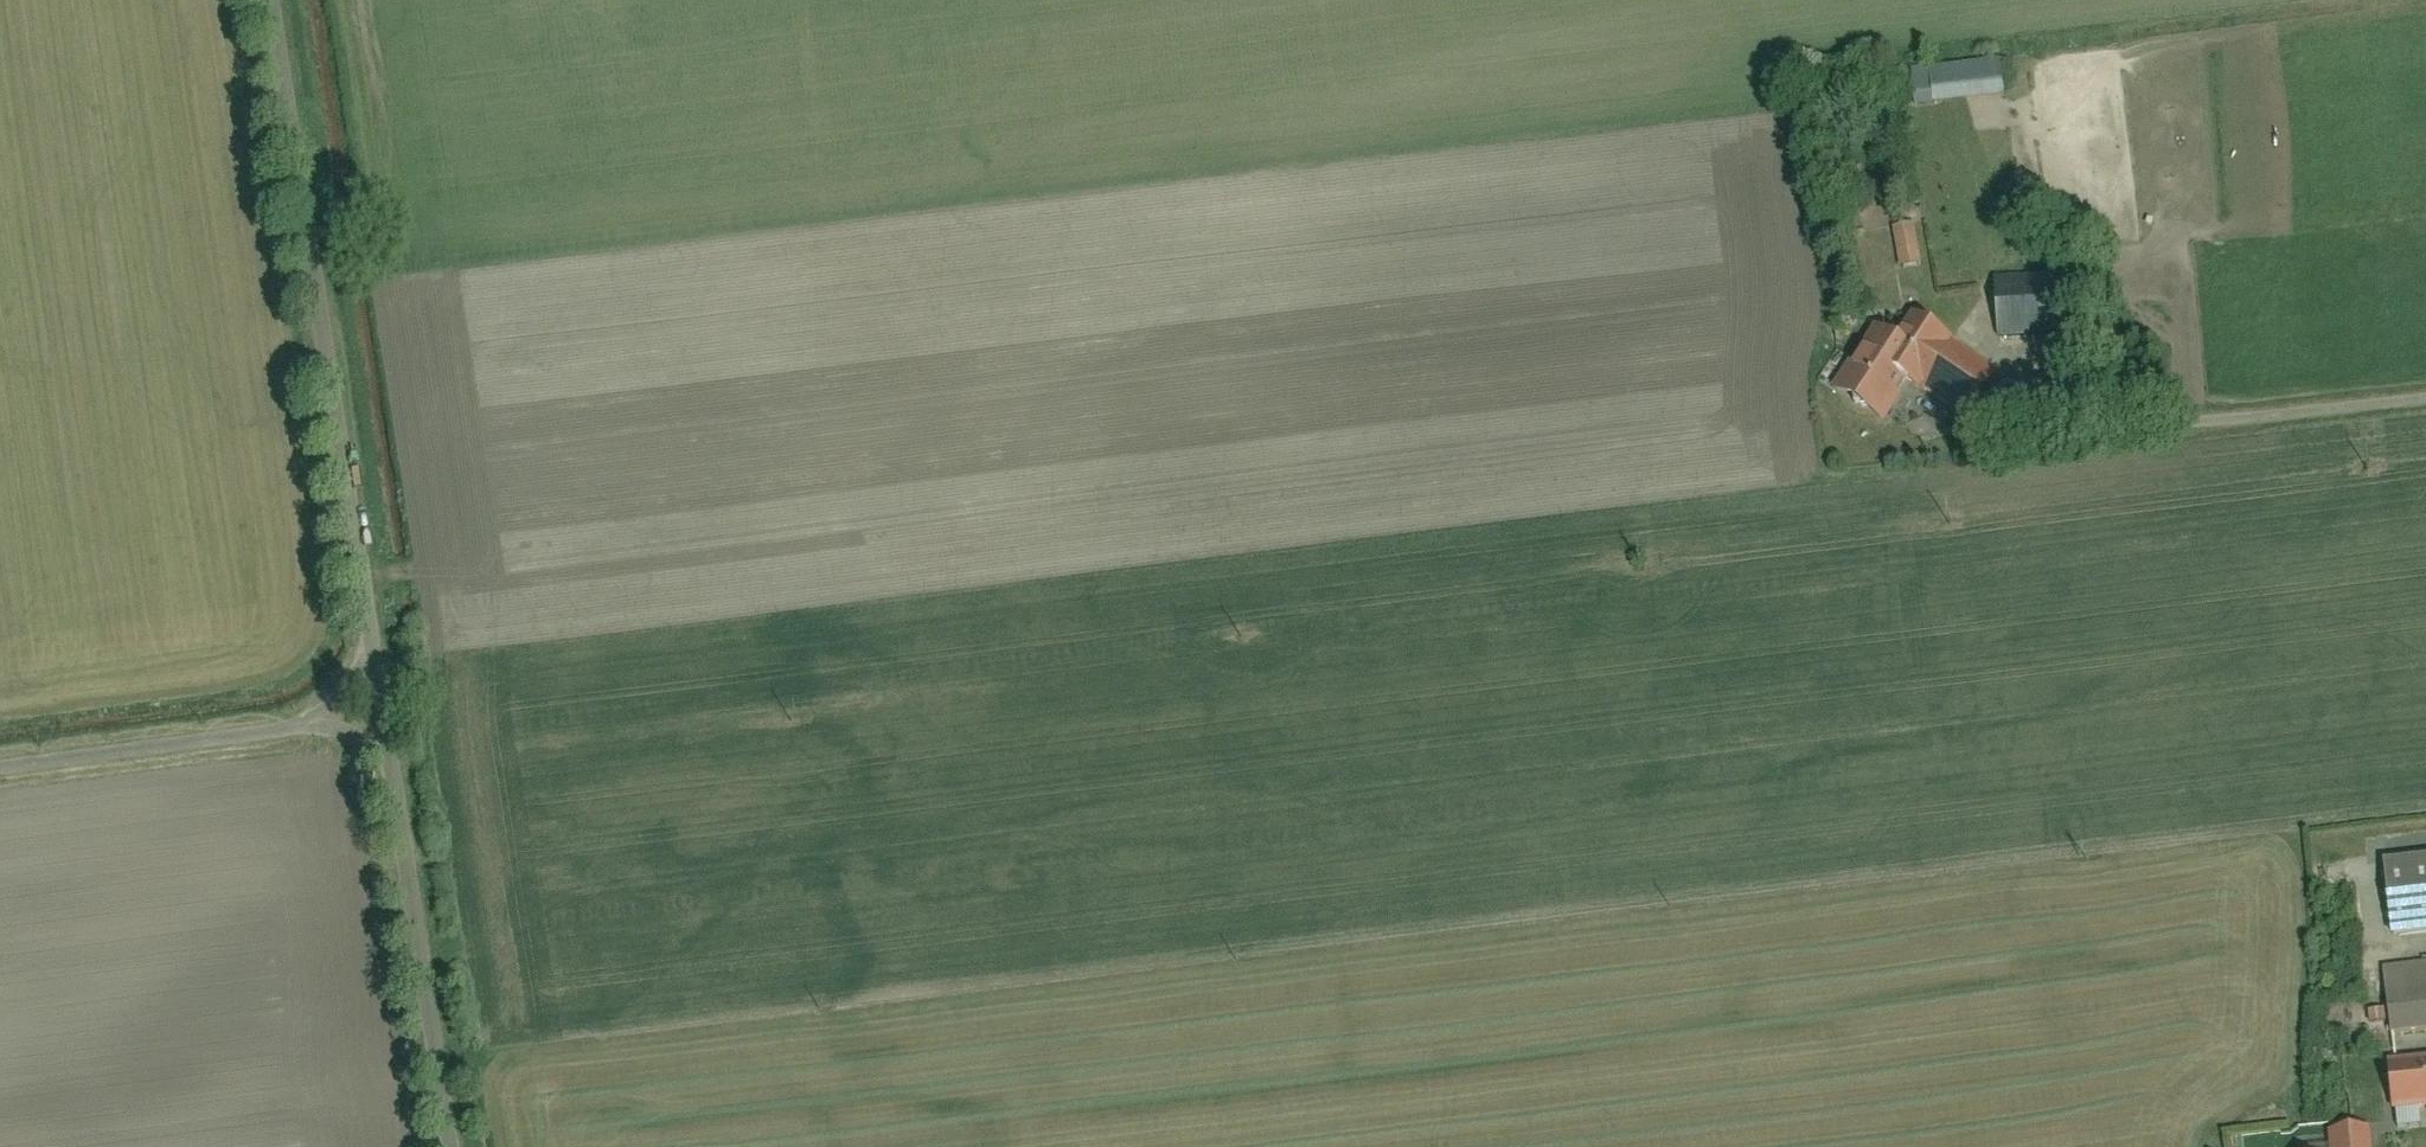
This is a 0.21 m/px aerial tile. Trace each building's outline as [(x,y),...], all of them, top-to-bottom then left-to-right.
[(1923,70),(1925,110),(1998,106),(1995,66),(1923,70)] [(2020,175),(1979,176),(1984,340),(2075,337),(2073,278),(2023,279),(2020,175)] [(1889,232),(1893,271),(1920,268),(1917,229),(1889,232)] [(1991,369),(1949,341),(1953,335),(1915,310),(1897,338),(1872,321),(1829,387),(1882,422),(1906,386),(1958,419),(1991,369)] [(2388,941),(2425,937),(2425,860),(2380,865),(2388,941)] [(2393,1039),(2425,1035),(2425,972),(2386,977),(2393,1039)] [(2390,1119),(2425,1117),(2425,1063),(2387,1065),(2390,1119)] [(2367,1122),(2329,1126),(2332,1146),(2369,1146),(2367,1122)]
